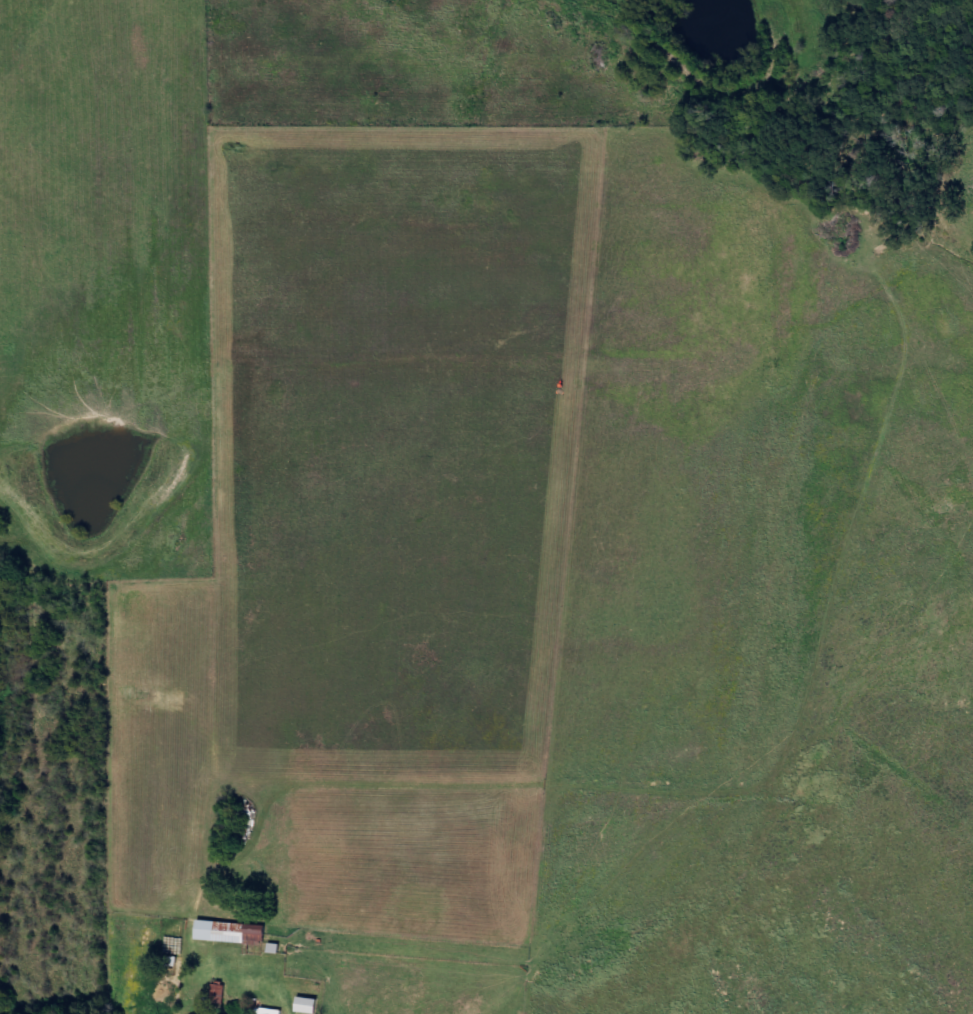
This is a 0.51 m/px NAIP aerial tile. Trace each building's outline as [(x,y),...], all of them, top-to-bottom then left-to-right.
[(203,920),(201,939),(269,946),(271,927),(203,920)] [(228,986),(215,985),(214,1000),(227,1001),(228,986)] [(313,1013),(321,1013),(322,1000),(302,998),(300,1013),(313,1013)]
